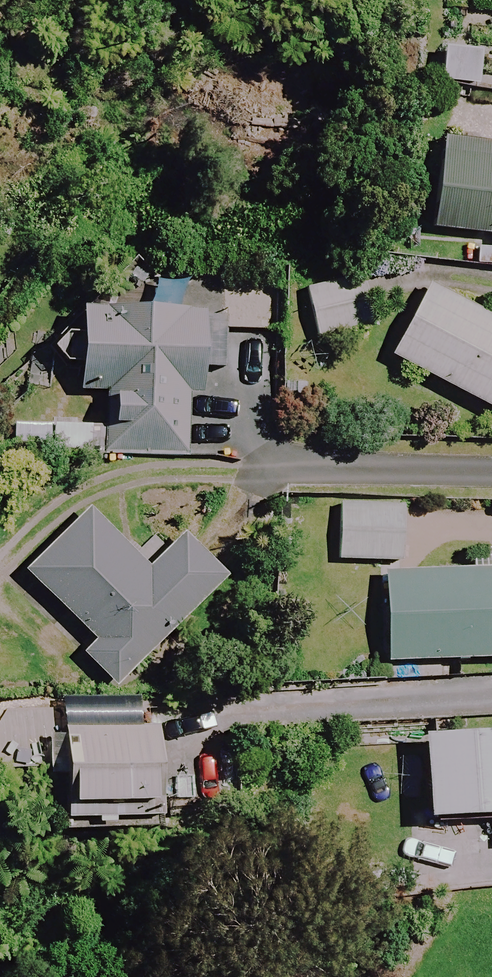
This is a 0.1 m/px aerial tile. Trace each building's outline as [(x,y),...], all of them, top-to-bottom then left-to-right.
[(471,50),(437,48),(435,84),(470,86),(471,50)] [(491,239),(487,271),(491,271),(491,146),(468,143),(435,140),(426,233),(491,239)] [(368,338),(352,267),(292,281),(308,352),(368,338)] [(416,289),(381,358),(491,414),(491,327),(416,289)] [(196,312),(72,309),(71,388),(103,388),(102,456),(182,458),(183,392),(195,392),(196,312)] [(394,509),(333,507),(331,561),(392,563),(394,509)] [(142,569),(91,516),(25,580),(86,643),(73,655),(107,690),(220,580),(176,535),(142,569)] [(375,573),(376,662),(491,660),(491,571),(375,573)] [(149,806),(148,731),(45,733),(46,772),(57,772),(57,807),(149,806)] [(408,736),(411,819),(491,816),(491,733),(408,736)]
